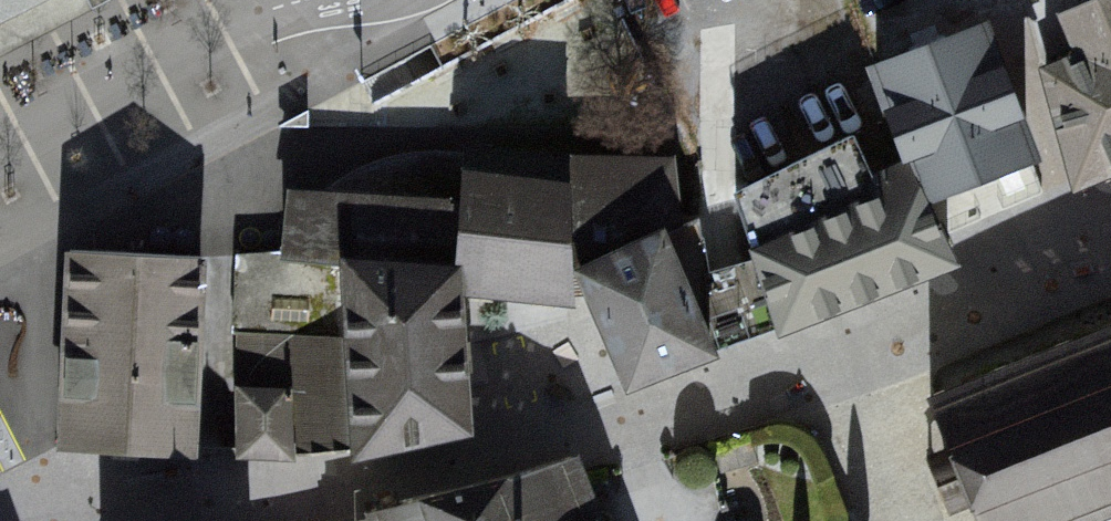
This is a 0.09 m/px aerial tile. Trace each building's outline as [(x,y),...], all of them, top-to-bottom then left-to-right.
[(131,0),(0,0),(0,65),(131,0)] [(1044,73),(1075,198),(1110,183),(1110,0),(1064,19),(1081,63),(1044,73)] [(987,27),(869,75),(905,163),(927,206),(1036,162),(987,27)] [(851,141),(734,198),(785,338),(958,271),(927,206),(905,163),(869,181),(851,141)] [(570,192),(571,156),(466,151),(462,203),(456,275),(464,276),(466,301),(576,306),(574,277),(570,192)] [(671,161),(571,156),(570,192),(574,277),(662,238),(687,229),(671,161)] [(456,275),(462,203),(292,194),(281,290),(350,295),(349,270),(456,275)] [(716,359),(662,238),(574,277),(629,398),(716,359)] [(211,269),(69,263),(50,450),(199,462),(211,269)] [(456,275),(349,270),(350,295),(358,462),(472,436),(466,301),(464,276),(456,275)] [(934,406),(981,520),(1094,520),(1110,514),(1110,333),(934,406)] [(239,391),(240,459),(289,459),(289,391),(239,391)] [(374,520),(600,520),(582,466),(374,520)]
